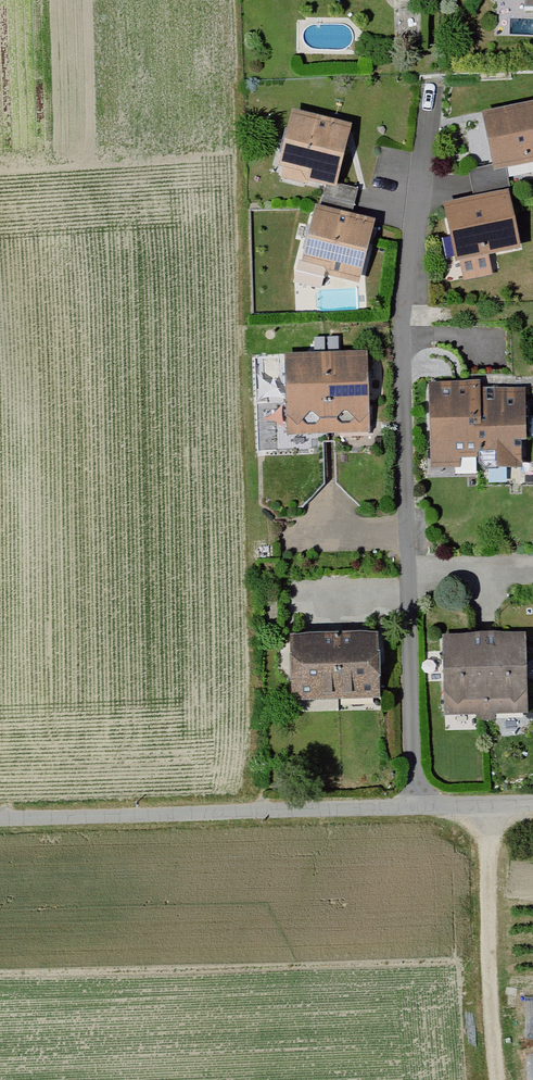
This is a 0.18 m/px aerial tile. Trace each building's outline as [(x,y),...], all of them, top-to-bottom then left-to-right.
[(512,13),(532,15),(532,0),(513,0),(512,13)] [(471,123),(483,178),(532,167),(532,109),(471,123)] [(325,194),(342,135),(286,120),(270,179),(325,194)] [(511,253),(499,197),(432,211),(444,268),(511,253)] [(349,286),(366,229),(309,212),(292,269),(349,286)] [(362,439),(360,356),(276,358),(278,441),(362,439)] [(514,473),(513,391),(422,393),(424,474),(514,473)] [(518,719),(516,639),(432,641),(434,721),(518,719)] [(370,710),(368,640),(281,642),(282,712),(370,710)]
